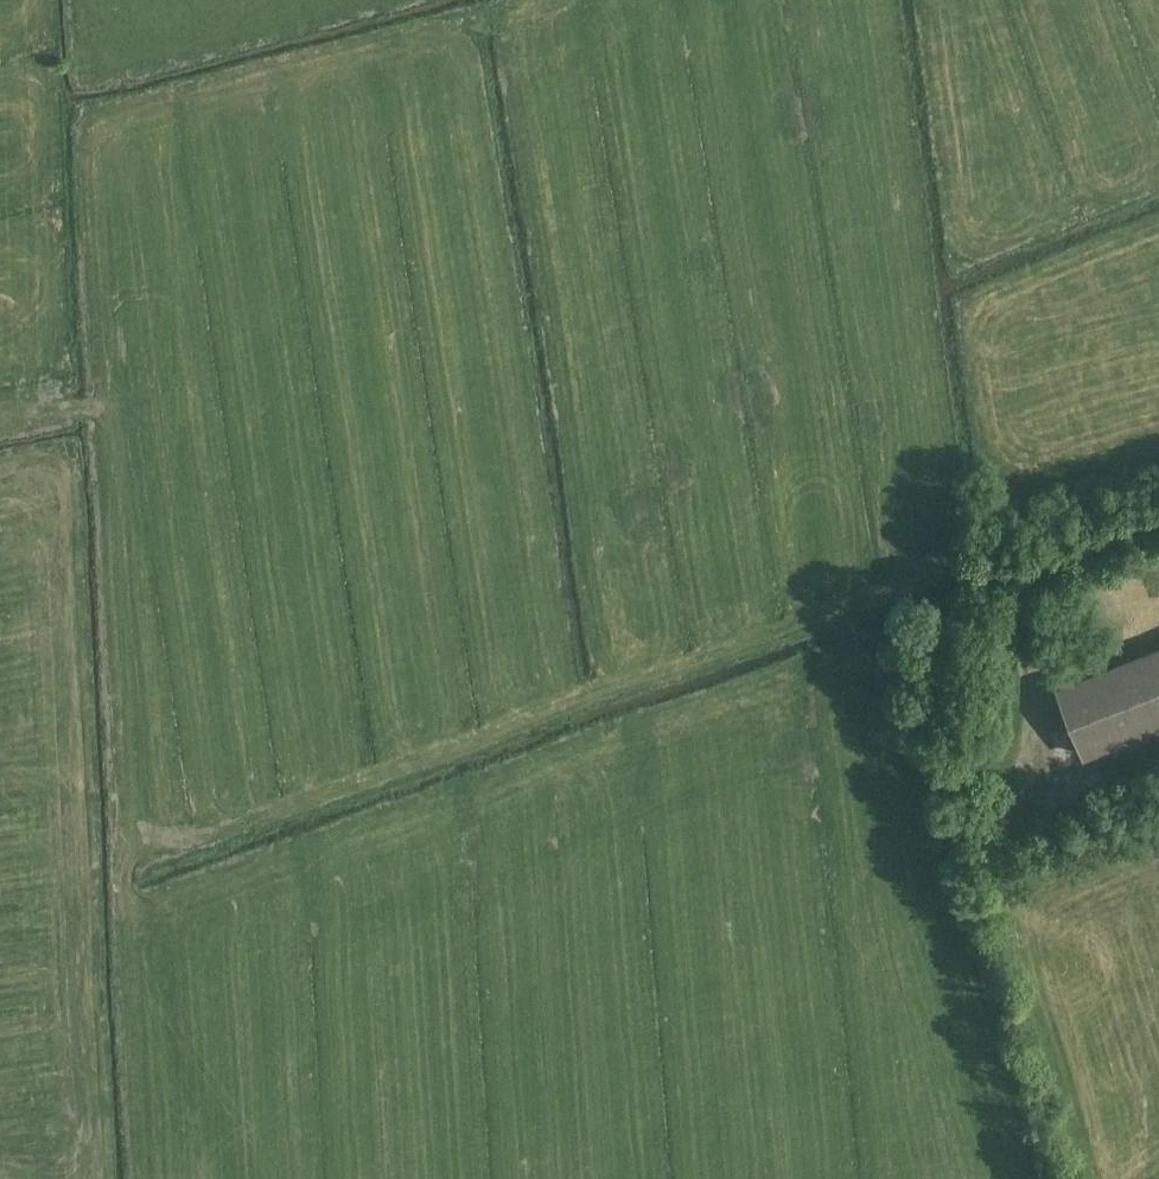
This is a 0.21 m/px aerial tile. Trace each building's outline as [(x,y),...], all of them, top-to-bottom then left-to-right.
[(1042,682),(1072,758),(1158,724),(1158,637),(1042,682)]
